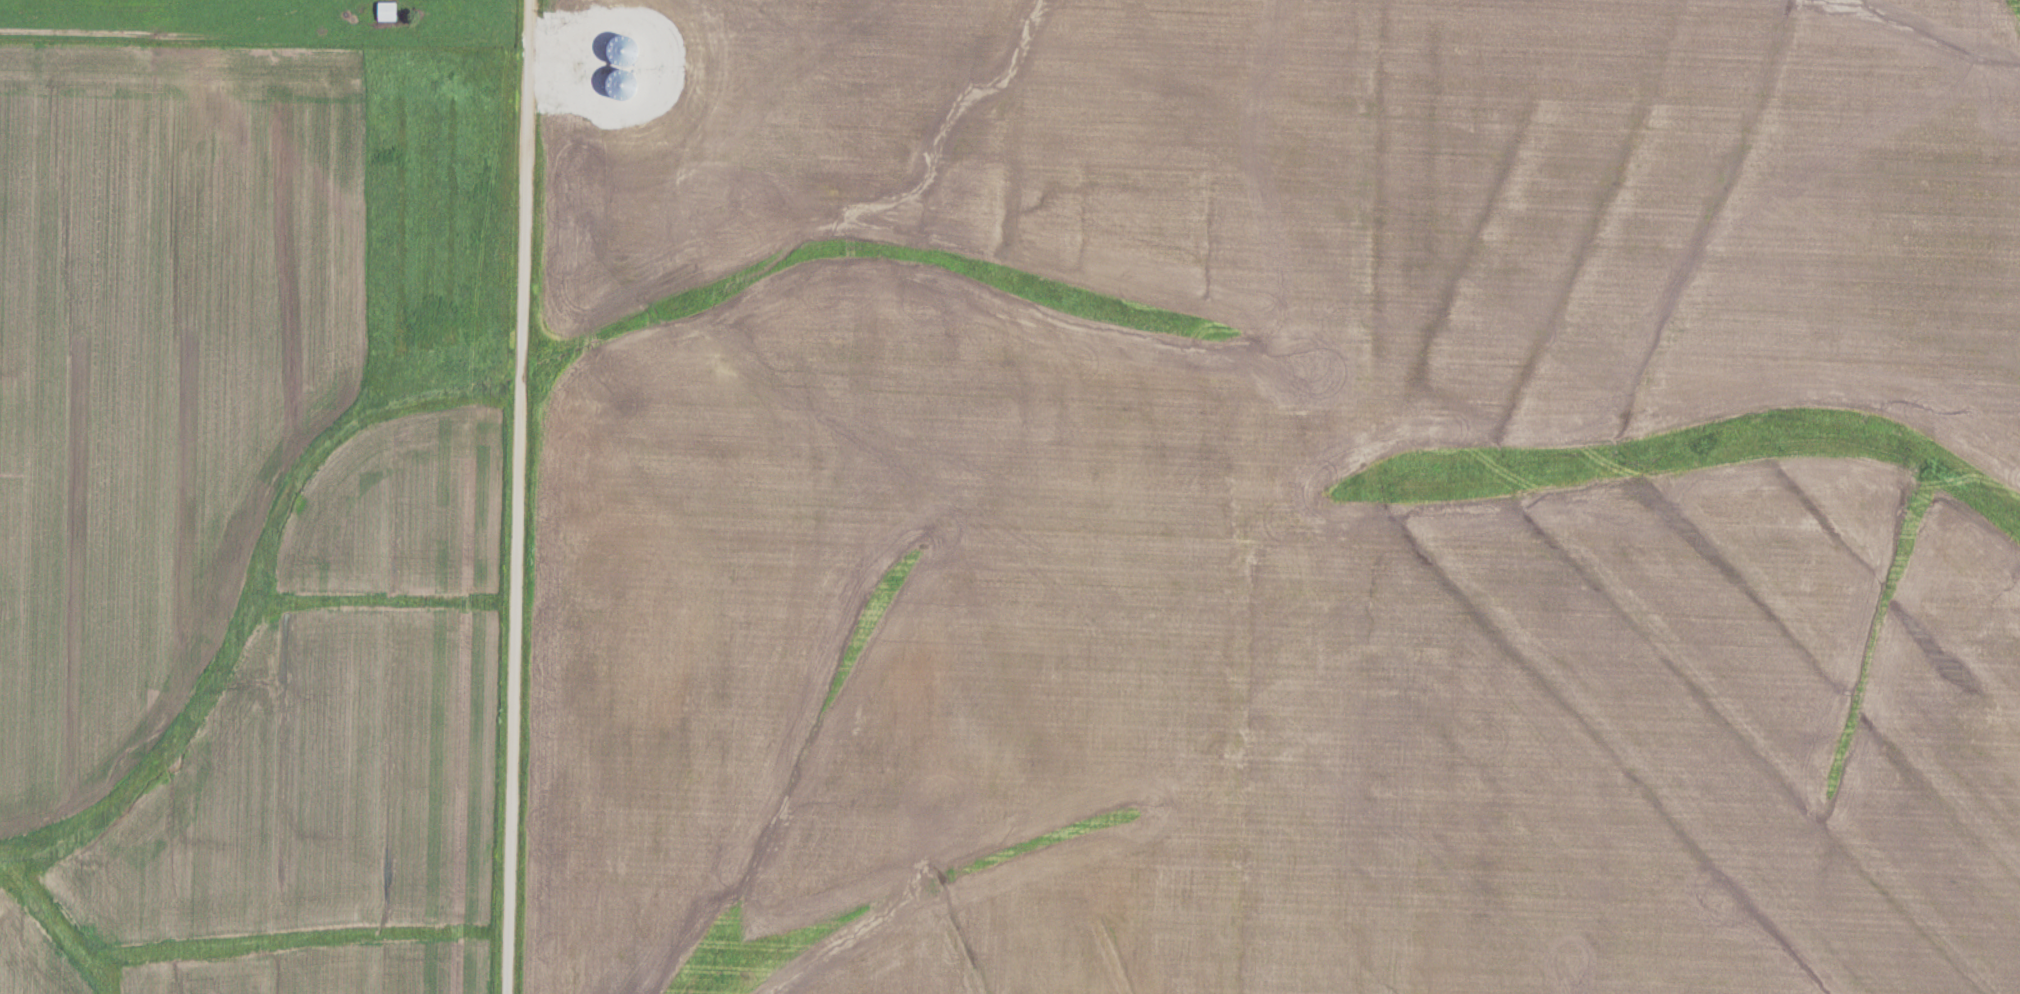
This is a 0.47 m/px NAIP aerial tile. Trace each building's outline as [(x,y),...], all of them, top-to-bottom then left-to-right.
[(397,21),(397,2),(377,2),(377,21),(397,21)]
